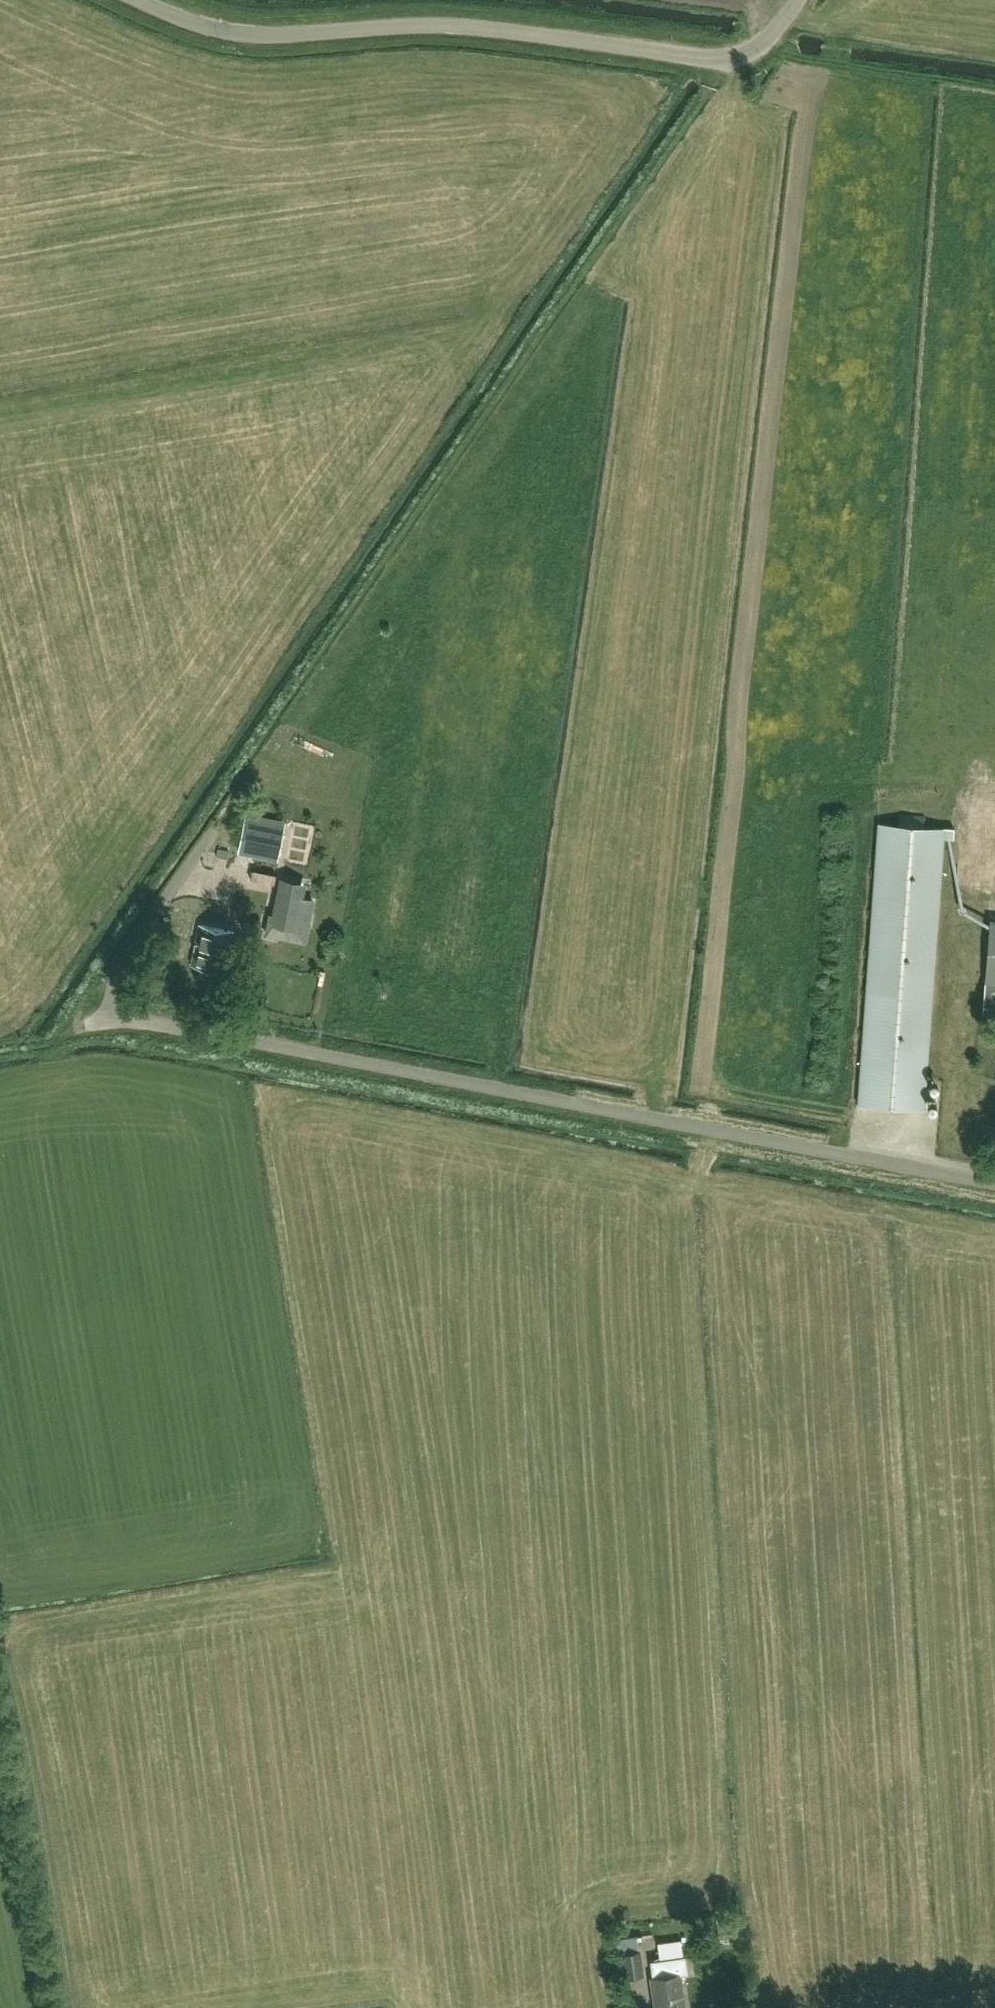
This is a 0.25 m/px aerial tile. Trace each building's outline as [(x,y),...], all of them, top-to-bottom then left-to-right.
[(975,817),(975,870),(994,870),(994,817),(975,817)] [(244,818),(241,833),(238,852),(278,860),(285,826),(244,818)] [(878,823),(857,1105),(923,1110),(924,1100),(934,1101),(934,1089),(925,1089),(944,839),(954,839),(955,828),(878,823)] [(208,867),(207,878),(238,880),(239,862),(223,861),(222,868),(208,867)] [(281,874),(274,911),(272,920),(299,925),(304,896),(305,893),(307,879),(281,874)] [(985,980),(984,980),(982,1011),(994,1013),(994,920),(990,920),(985,980)] [(224,970),(232,931),(199,924),(191,964),(224,970)] [(621,1953),(624,1978),(643,1975),(640,1950),(639,1950),(637,1936),(622,1938),(624,1952),(621,1953)] [(657,1948),(657,1936),(642,1936),(642,1948),(657,1948)] [(685,2007),(679,1974),(687,1973),(685,1955),(649,1960),(652,1977),(651,1977),(656,2007),(683,2007),(685,2007)]
